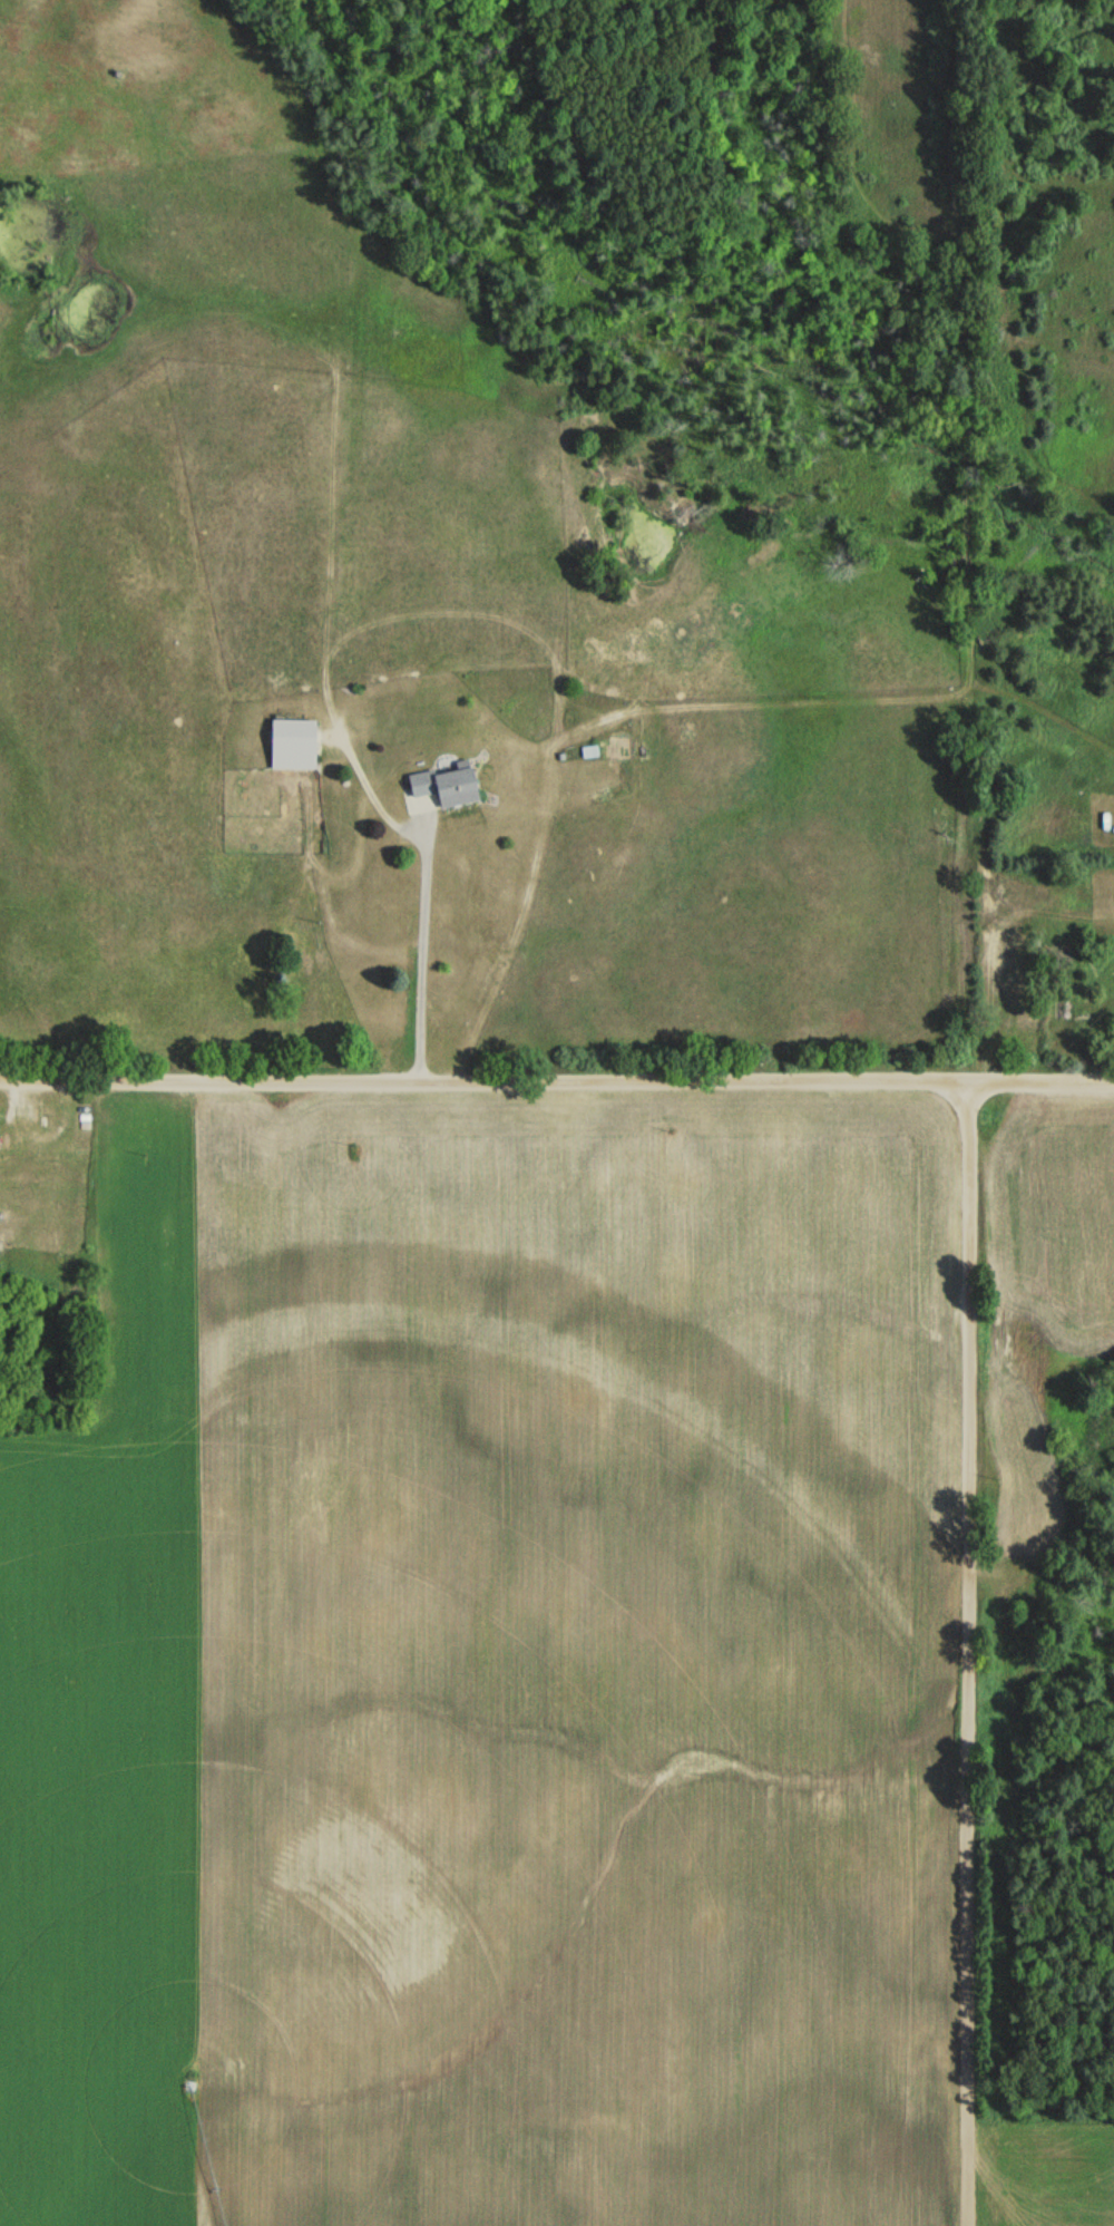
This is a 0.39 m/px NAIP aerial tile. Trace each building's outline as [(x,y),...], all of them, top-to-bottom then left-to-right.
[(272,769),(316,769),(316,721),(272,721),(272,769)] [(409,777),(413,798),(438,793),(441,809),(479,803),(472,765),(409,777)]
